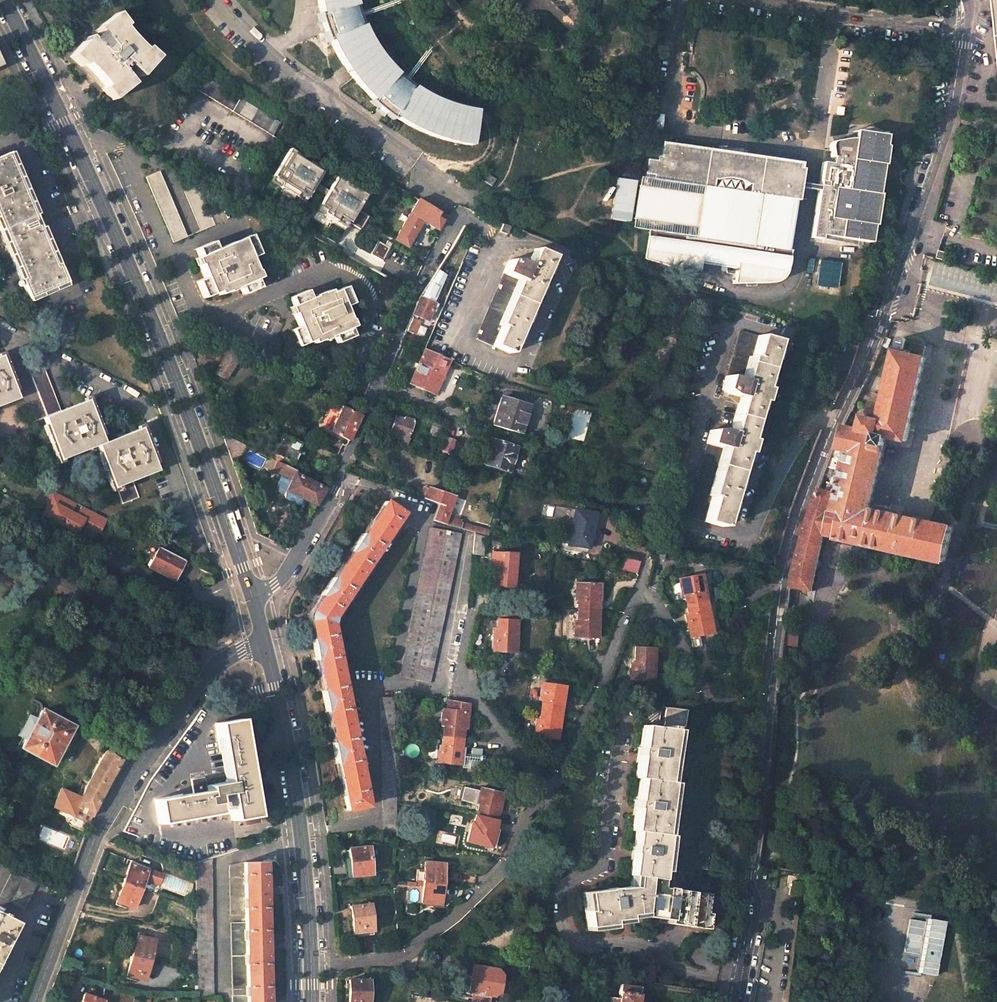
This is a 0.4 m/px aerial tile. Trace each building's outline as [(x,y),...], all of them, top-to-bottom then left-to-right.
[(318,5),(320,13),(318,15),(326,38),(328,37),(336,52),(347,69),(362,87),(372,99),(370,101),(390,116),(392,114),(406,123),(426,132),(445,139),(462,142),(471,144),(473,128),(465,127),(467,112),(455,110),(444,107),(429,100),(412,91),(395,79),(382,66),(369,49),(361,35),(353,17),(349,1),(349,0),(318,0),(318,5)] [(87,37),(70,56),(81,67),(102,88),(111,100),(132,84),(120,68),(125,63),(140,77),(157,57),(146,47),(144,49),(123,27),(125,25),(116,13),(95,29),(107,45),(103,50),(87,37)] [(281,123),(199,73),(191,87),(273,136),(281,123)] [(886,135),(855,130),(854,138),(855,138),(861,138),(873,140),(878,142),(885,143),(886,135)] [(855,138),(854,138),(849,138),(834,140),(831,142),(830,146),(831,157),(832,157),(831,163),(822,162),(811,238),(831,241),(831,237),(848,240),(869,243),(872,225),(873,225),(874,225),(879,193),(878,193),(878,194),(877,193),(881,164),(875,163),(878,142),(873,140),(861,138),(855,138)] [(732,283),(773,283),(776,282),(778,281),(780,279),(782,277),(783,275),(784,274),(785,270),(790,243),(796,201),(801,168),(799,168),(799,164),(661,142),(659,155),(657,155),(656,160),(647,158),(646,165),(644,173),(653,175),(652,179),(701,187),(694,235),(649,229),(645,258),(698,274),(700,263),(701,257),(702,250),(728,253),(727,267),(734,268),(732,283)] [(315,184),(323,170),(310,162),(308,165),(301,161),(303,157),(289,149),(273,176),(282,181),(279,186),(295,196),(298,191),(307,196),(312,189),(315,184)] [(8,153),(0,156),(0,225),(23,279),(21,280),(29,299),(67,282),(59,263),(56,264),(8,153)] [(159,171),(145,177),(173,242),(187,236),(159,171)] [(493,184),(497,177),(489,172),(484,179),(493,184)] [(317,208),(345,226),(349,221),(360,228),(368,216),(356,208),(365,195),(337,177),(327,192),(324,197),(317,208)] [(694,235),(701,187),(652,179),(640,177),(632,226),(638,227),(649,229),(694,235)] [(315,184),(312,189),(324,197),(327,192),(315,184)] [(198,185),(184,191),(202,230),(215,224),(198,185)] [(298,191),(295,196),(304,202),(307,196),(298,191)] [(418,199),(395,240),(407,247),(422,221),(438,230),(445,216),(418,199)] [(502,223),(499,231),(506,234),(510,226),(502,223)] [(212,242),(196,249),(199,257),(195,258),(198,266),(199,265),(205,278),(197,281),(203,298),(218,291),(219,294),(239,286),(243,294),(259,287),(255,279),(260,277),(257,270),(255,271),(250,258),(258,254),(250,235),(215,250),(212,242)] [(378,241),(370,253),(382,260),(384,257),(382,256),(386,250),(387,251),(392,244),(387,241),(385,245),(378,241)] [(527,265),(492,346),(510,353),(552,256),(534,249),(527,265)] [(728,253),(702,250),(701,257),(700,263),(727,267),(728,253)] [(950,253),(939,250),(937,258),(948,261),(950,253)] [(816,283),(838,288),(843,263),(821,259),(816,283)] [(504,274),(476,339),(492,346),(527,265),(517,260),(508,260),(503,273),(504,274)] [(419,297),(412,314),(419,317),(428,320),(430,322),(440,297),(435,295),(437,289),(440,290),(443,282),(439,281),(441,274),(437,271),(419,297)] [(306,291),(290,297),(296,312),(293,313),(299,327),(291,330),(297,346),(312,340),(314,343),(334,335),(337,343),(353,336),(350,328),(354,326),(351,319),(350,320),(344,306),(352,303),(345,287),(330,293),(329,290),(309,299),(306,291)] [(412,314),(405,330),(413,333),(419,320),(418,319),(419,317),(412,314)] [(726,376),(722,389),(729,394),(740,397),(758,335),(741,330),(728,376),(726,376)] [(730,432),(704,522),(722,527),(744,452),(747,453),(751,440),(748,439),(759,401),(762,402),(766,388),(762,388),(776,340),(758,335),(740,397),(730,432)] [(871,508),(887,436),(907,441),(926,357),(924,357),(926,346),(925,346),(926,343),(924,341),(922,339),(919,338),(916,337),(914,337),(912,337),(909,338),(907,339),(906,338),(904,337),(902,337),(901,338),(900,339),(899,340),(897,351),(895,350),(885,396),(873,393),(862,423),(861,429),(844,425),(839,447),(834,446),(824,474),(831,477),(829,486),(827,485),(826,491),(818,488),(807,518),(799,546),(792,574),(790,587),(812,590),(824,535),(837,538),(831,565),(848,569),(854,546),(850,544),(851,541),(945,561),(953,526),(871,508)] [(230,348),(217,374),(229,380),(242,354),(230,348)] [(424,349),(410,383),(434,394),(449,360),(424,348),(424,349)] [(61,410),(39,355),(25,361),(47,416),(61,410)] [(18,398),(1,356),(0,356),(0,405),(18,398)] [(502,397),(493,425),(520,433),(529,405),(502,397)] [(47,416),(43,417),(60,460),(97,445),(104,442),(87,400),(61,410),(47,416)] [(343,406),(331,432),(349,440),(361,415),(343,406)] [(395,416),(389,435),(399,438),(398,442),(407,445),(409,439),(408,438),(414,420),(403,417),(403,419),(395,416)] [(442,430),(432,427),(430,434),(440,438),(442,430)] [(104,442),(97,445),(114,487),(116,487),(133,480),(158,470),(141,428),(104,442)] [(708,444),(687,517),(704,522),(730,432),(719,429),(710,430),(706,443),(708,444)] [(282,436),(274,454),(292,463),(297,453),(295,452),(299,444),(282,436)] [(448,438),(442,451),(450,454),(455,440),(448,438)] [(493,439),(485,464),(508,471),(516,447),(493,439)] [(295,470),(258,451),(254,460),(291,479),(294,472),(295,470)] [(326,489),(294,472),(291,479),(286,490),(316,505),(326,489)] [(139,497),(133,480),(116,487),(123,504),(139,497)] [(427,489),(423,499),(439,504),(432,520),(457,527),(460,520),(447,516),(455,497),(439,491),(427,487),(427,489)] [(47,518),(59,495),(51,490),(46,499),(48,506),(43,515),(47,518)] [(81,524),(89,510),(59,495),(47,518),(77,533),(81,524)] [(309,621),(313,639),(311,639),(315,660),(317,659),(347,810),(367,806),(362,779),(363,779),(361,769),(360,769),(352,727),(353,727),(351,717),(350,718),(341,676),(343,675),(341,666),(339,666),(331,624),(332,624),(334,617),(332,617),(356,581),(358,582),(363,574),(362,573),(386,537),(387,538),(392,530),(391,529),(402,513),(384,501),(312,610),(311,611),(310,613),(309,614),(309,615),(309,617),(309,618),(309,621)] [(255,507),(251,515),(262,521),(267,513),(255,507)] [(575,509),(568,544),(589,548),(596,513),(575,509)] [(102,517),(89,510),(81,524),(100,534),(102,529),(97,526),(102,517)] [(107,520),(102,517),(97,526),(102,529),(107,520)] [(122,528),(112,522),(108,530),(118,535),(122,528)] [(431,527),(400,676),(430,683),(461,533),(431,527)] [(478,527),(477,533),(487,536),(489,530),(478,527)] [(186,533),(175,535),(179,546),(190,542),(186,533)] [(484,536),(474,534),(472,554),(482,555),(484,536)] [(667,546),(657,544),(654,557),(664,559),(667,546)] [(184,559),(159,546),(149,566),(174,579),(184,559)] [(512,554),(492,552),(491,570),(495,570),(493,586),(512,587),(513,571),(511,571),(512,554)] [(640,561),(623,557),(620,569),(636,573),(640,561)] [(758,564),(749,562),(747,570),(756,571),(758,564)] [(699,574),(679,578),(682,595),(685,595),(686,604),(706,601),(704,591),(702,592),(699,574)] [(598,582),(578,580),(576,597),(579,598),(578,608),(597,610),(598,600),(596,600),(598,582)] [(712,627),(708,610),(706,601),(686,604),(688,614),(686,615),(689,632),(698,630),(712,628),(712,627)] [(597,610),(578,608),(577,618),(574,618),(572,635),(592,638),(594,620),(596,621),(597,610)] [(492,625),(490,649),(515,651),(517,633),(514,633),(516,617),(500,616),(496,616),(495,626),(492,625)] [(789,626),(787,639),(800,640),(802,627),(789,626)] [(631,662),(631,680),(651,681),(652,662),(654,662),(655,647),(635,647),(635,663),(631,662)] [(713,688),(733,682),(730,672),(710,678),(713,688)] [(543,699),(541,709),(561,712),(563,702),(560,702),(563,684),(543,681),(540,699),(543,699)] [(381,697),(384,833),(397,833),(396,804),(395,771),(393,697),(381,697)] [(443,708),(441,726),(443,726),(443,736),(463,738),(464,728),(466,728),(468,711),(468,703),(451,700),(450,703),(447,703),(447,708),(443,708)] [(687,710),(666,707),(664,728),(673,729),(674,726),(685,727),(687,710)] [(537,719),(534,736),(554,739),(557,722),(559,723),(561,712),(541,709),(540,720),(537,719)] [(72,726),(41,710),(36,718),(28,714),(18,735),(25,739),(21,748),(52,764),(72,726)] [(239,720),(215,723),(220,751),(223,751),(229,781),(231,792),(227,793),(232,820),(256,815),(239,720)] [(664,728),(643,725),(638,759),(636,778),(639,778),(635,811),(632,830),(636,831),(632,860),(630,875),(632,875),(630,886),(584,892),(587,926),(613,923),(612,920),(617,919),(643,916),(653,917),(704,924),(708,894),(659,887),(662,869),(667,834),(663,834),(670,782),(666,781),(673,729),(664,728)] [(685,727),(674,726),(673,729),(666,781),(670,782),(663,834),(667,834),(662,869),(693,873),(693,868),(706,870),(725,733),(685,727)] [(463,753),(464,745),(462,745),(463,738),(443,736),(442,745),(439,745),(437,763),(462,765),(463,759),(469,760),(469,765),(480,767),(482,749),(471,748),(470,754),(463,753)] [(122,759),(106,751),(86,785),(77,807),(80,809),(82,805),(87,808),(85,814),(92,816),(94,811),(122,759)] [(183,795),(154,799),(159,823),(219,813),(215,795),(227,793),(231,792),(229,781),(206,785),(205,777),(192,780),(195,796),(183,798),(183,795)] [(479,805),(476,814),(496,819),(503,792),(481,787),(476,805),(479,805)] [(77,796),(61,789),(53,807),(73,815),(76,810),(71,808),(77,796)] [(472,823),(468,840),(490,846),(496,819),(476,814),(474,823),(472,823)] [(348,849),(350,876),(371,874),(369,847),(348,849)] [(211,858),(195,863),(196,908),(196,939),(198,995),(213,995),(211,858)] [(243,862),(229,865),(231,915),(245,915),(243,862)] [(243,862),(245,915),(245,922),(247,1001),(267,1001),(267,996),(268,996),(267,952),(266,952),(265,940),(267,940),(265,896),(264,896),(264,884),(265,884),(264,862),(243,862)] [(425,862),(423,882),(442,884),(444,863),(425,862)] [(148,869),(130,863),(123,882),(141,889),(144,879),(148,869)] [(162,875),(148,869),(144,879),(159,884),(162,875)] [(12,871),(0,895),(0,896),(23,908),(36,883),(12,871)] [(141,889),(123,882),(116,901),(126,905),(134,908),(141,889)] [(423,882),(421,903),(441,905),(442,884),(423,882)] [(799,882),(792,882),(790,894),(798,895),(799,882)] [(349,906),(353,936),(373,934),(370,904),(349,906)] [(0,914),(0,955),(5,946),(4,945),(5,943),(6,940),(7,941),(16,923),(0,914)] [(975,921),(977,931),(986,931),(985,920),(996,920),(996,914),(979,914),(979,921),(975,921)] [(231,923),(233,1001),(247,1001),(245,922),(231,923)] [(154,941),(135,937),(131,956),(149,960),(154,941)] [(149,960),(131,956),(126,976),(145,980),(149,960)] [(537,965),(529,964),(528,971),(535,973),(537,965)] [(473,965),(469,992),(472,992),(471,1001),(481,1001),(489,1001),(491,995),(494,996),(499,991),(502,974),(498,969),(473,965)] [(349,980),(348,1001),(368,1001),(369,980),(349,980)] [(620,984),(618,998),(611,997),(611,1001),(637,1001),(640,987),(620,984)] [(84,994),(81,1001),(103,1001),(84,994)]
